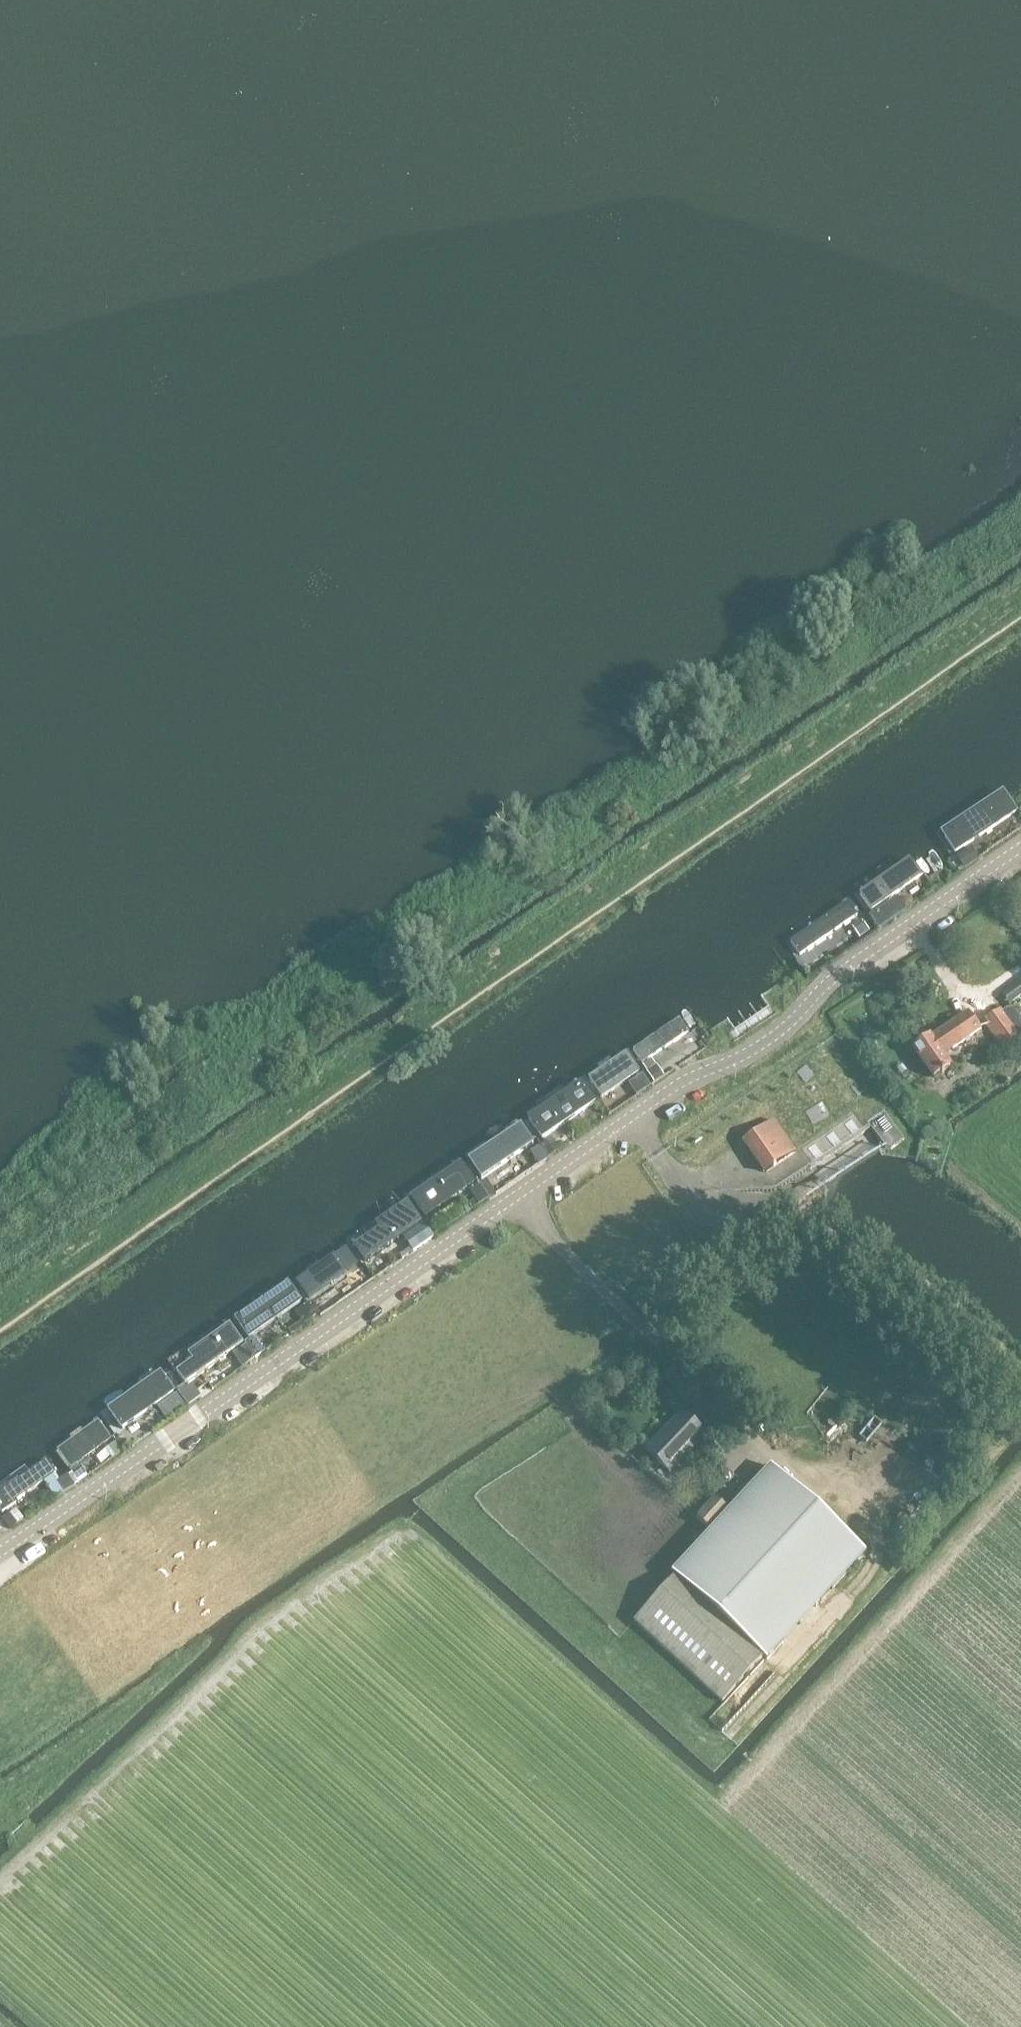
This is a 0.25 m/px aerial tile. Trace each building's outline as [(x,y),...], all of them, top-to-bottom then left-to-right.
[(956,870),(1020,826),(1020,799),(1000,769),(923,823),(956,870)] [(843,879),(872,921),(939,875),(911,833),(843,879)] [(841,880),(764,930),(793,975),(870,923),(841,880)] [(1020,997),(1020,980),(1002,994),(1010,1005),(1020,997)] [(623,1039),(647,1078),(709,1034),(683,999),(623,1039)] [(984,1022),(1003,1049),(1016,1039),(1018,1043),(1020,1041),(1020,1027),(1009,1010),(1006,1012),(1005,1011),(1003,1013),(1001,1010),(984,1022)] [(936,1061),(979,1030),(967,1013),(930,1039),(929,1037),(913,1049),(933,1078),(943,1071),(936,1061)] [(583,1069),(606,1105),(647,1078),(622,1044),(583,1069)] [(519,1111),(542,1145),(603,1103),(581,1070),(519,1111)] [(465,1155),(483,1182),(541,1146),(522,1119),(465,1155)] [(773,1121),(745,1141),(766,1172),(795,1153),(773,1121)] [(407,1190),(429,1222),(476,1192),(473,1189),(480,1184),(461,1154),(407,1190)] [(343,1233),(365,1265),(427,1223),(405,1192),(343,1233)] [(414,1253),(434,1239),(425,1226),(405,1240),(414,1253)] [(286,1270),(308,1303),(363,1266),(341,1234),(286,1270)] [(221,1306),(247,1342),(306,1301),(280,1264),(221,1306)] [(154,1357),(180,1392),(246,1345),(219,1308),(154,1357)] [(92,1401),(118,1436),(179,1392),(152,1358),(92,1401)] [(98,1413),(50,1448),(66,1472),(116,1438),(98,1413)] [(669,1472),(705,1435),(682,1413),(646,1451),(669,1472)] [(0,1482),(0,1515),(2,1517),(63,1474),(47,1451),(0,1482)] [(675,1577),(634,1622),(722,1703),(765,1658),(766,1660),(864,1558),(770,1468),(729,1510),(711,1530),(670,1572),(675,1576),(675,1577)] [(714,1496),(696,1515),(711,1530),(729,1510),(714,1496)]
